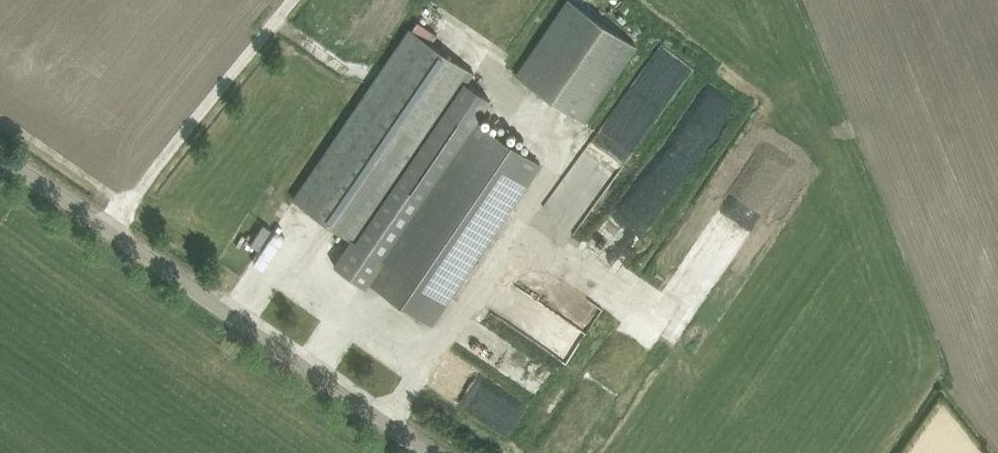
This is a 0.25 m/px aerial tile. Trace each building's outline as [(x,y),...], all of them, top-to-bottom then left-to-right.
[(629,45),(564,0),(560,0),(512,74),(579,120),(629,45)] [(366,285),(369,281),(396,299),(431,323),(541,163),(477,119),(491,99),(467,82),(474,72),(412,29),(296,199),(353,238),(335,263),(366,285)] [(691,121),(689,120),(675,141),(699,157),(730,111),(708,96),(691,121)] [(516,284),(494,314),(563,363),(584,333),(516,284)] [(538,361),(486,327),(470,351),(521,386),(538,361)]
